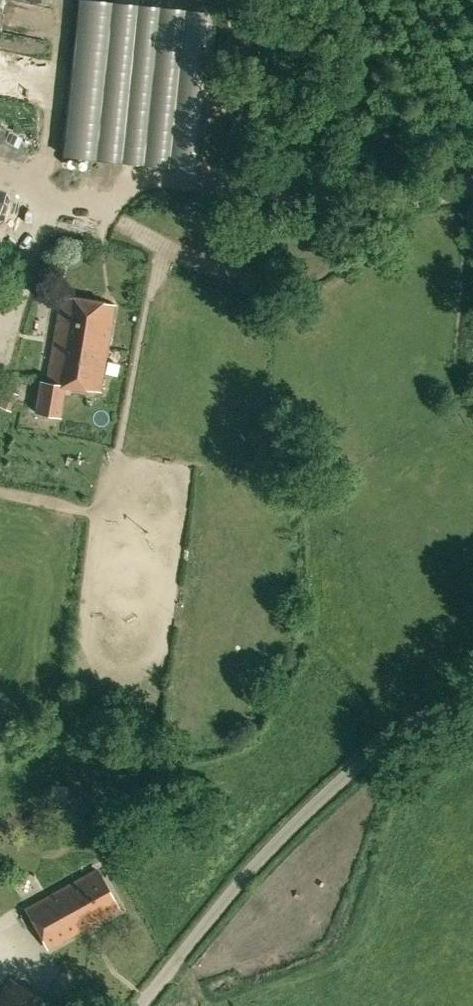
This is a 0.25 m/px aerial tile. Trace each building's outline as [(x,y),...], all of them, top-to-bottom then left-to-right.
[(200,167),(216,13),(155,6),(138,161),(200,167)] [(40,163),(49,128),(33,124),(30,136),(0,128),(0,153),(40,163)] [(70,148),(63,178),(119,192),(126,162),(70,148)] [(5,216),(11,196),(0,193),(0,215),(5,216)] [(114,304),(61,295),(47,381),(42,381),(37,412),(59,416),(64,385),(100,391),(114,304)] [(18,407),(22,393),(10,390),(6,404),(18,407)] [(68,787),(51,785),(49,797),(66,800),(68,787)] [(0,825),(0,833),(2,839),(47,822),(42,809),(0,825)] [(97,869),(27,908),(48,948),(119,909),(97,869)]
